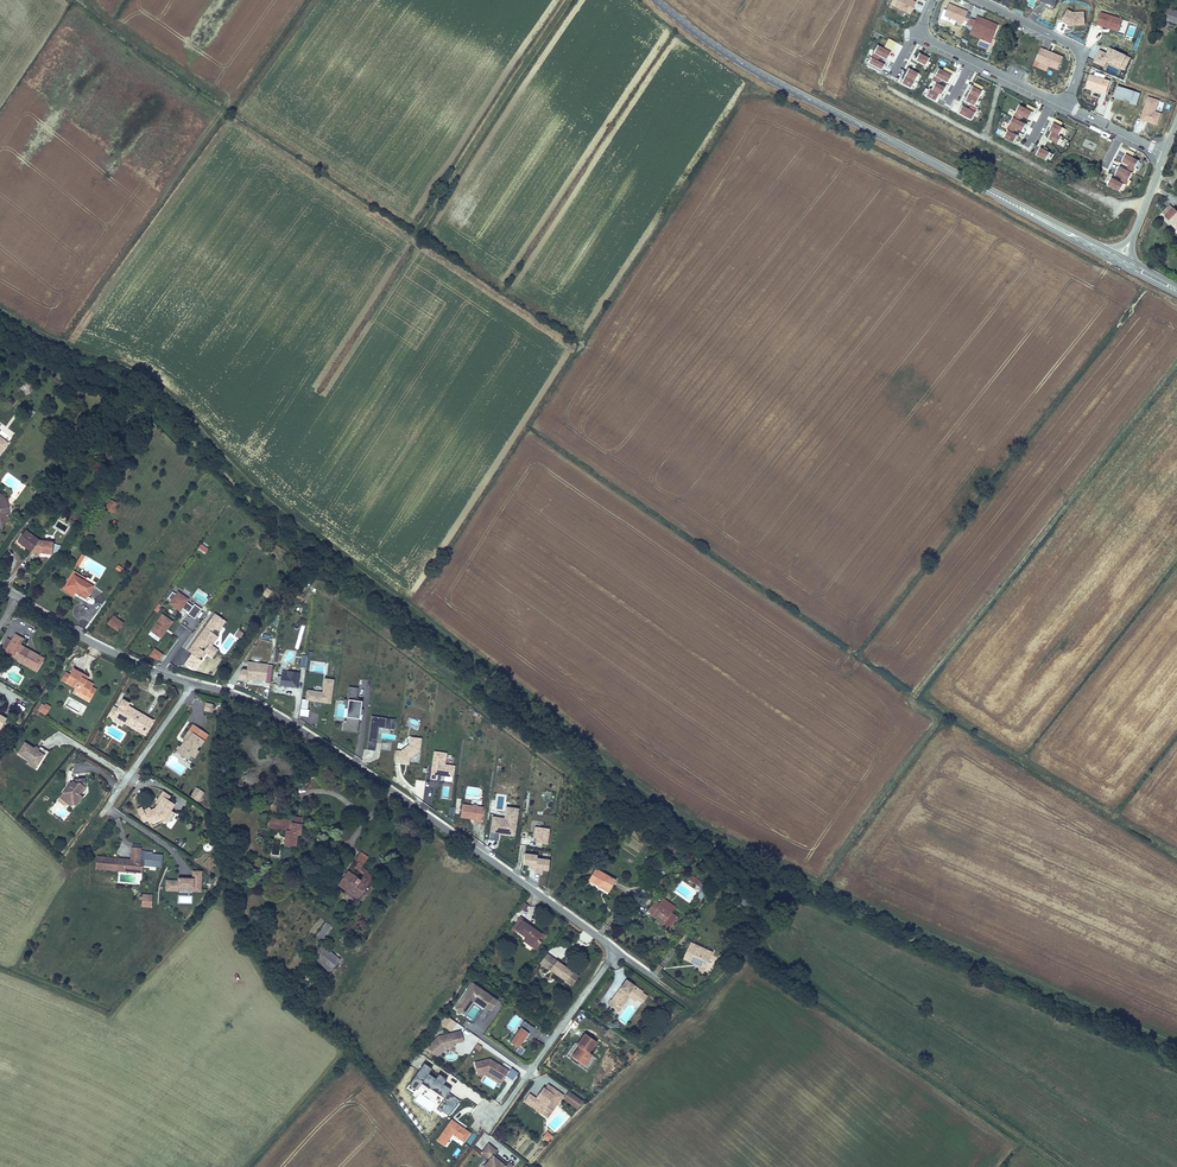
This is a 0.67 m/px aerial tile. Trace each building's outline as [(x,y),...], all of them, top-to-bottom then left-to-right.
[(912,1),(910,0),(887,0),(886,3),(906,13),(912,1)] [(1176,27),(1176,11),(1173,10),(1175,4),(1168,1),(1159,26),(1167,29),(1169,24),(1176,27)] [(963,11),(944,3),(939,15),(945,17),(943,20),(948,23),(950,19),(958,22),(961,16),(965,18),(967,13),(963,11)] [(1081,24),(1080,12),(1069,12),(1063,9),(1057,21),(1067,25),(1081,24)] [(1114,32),(1118,20),(1096,12),(1092,24),(1114,32)] [(986,42),(994,24),(972,15),(965,34),(986,42)] [(888,39),(884,47),(892,51),(896,42),(888,39)] [(892,52),(878,45),(868,65),(881,72),(885,64),(878,61),(881,56),(887,59),(892,52)] [(1036,47),(1029,65),(1041,70),(1043,65),(1053,69),(1059,57),(1036,47)] [(1116,68),(1121,56),(1105,48),(1102,54),(1095,50),(1090,62),(1100,67),(1102,61),(1116,68)] [(930,58),(920,53),(916,61),(926,66),(930,58)] [(1120,70),(1125,58),(1121,56),(1116,68),(1120,70)] [(919,73),(909,68),(902,83),(911,88),(919,73)] [(947,87),(940,83),(942,79),(949,82),(953,75),(940,68),(933,80),(936,82),(933,89),(931,88),(927,95),(937,101),(941,93),(943,94),(947,87)] [(1101,93),(1106,81),(1086,75),(1082,87),(1101,93)] [(965,100),(971,104),(969,108),(962,105),(958,112),(971,119),(978,107),(974,105),(982,91),(972,86),(965,100)] [(1135,94),(1113,87),(1110,97),(1119,100),(1120,98),(1126,100),(1126,103),(1131,105),(1135,94)] [(1150,112),(1154,101),(1143,97),(1136,121),(1140,122),(1141,121),(1152,125),(1156,114),(1150,112)] [(1019,121),(1022,117),(1028,120),(1032,112),(1019,105),(1006,130),(1007,131),(1004,138),(1013,143),(1017,136),(1013,133),(1015,129),(1022,132),(1026,125),(1019,121)] [(1048,130),(1051,131),(1047,138),(1057,144),(1061,136),(1059,135),(1062,128),(1052,122),(1048,130)] [(1036,155),(1045,160),(1049,153),(1040,147),(1036,155)] [(1126,186),(1139,161),(1125,154),(1121,162),(1128,165),(1126,170),(1119,166),(1115,174),(1122,177),(1119,182),(1111,178),(1107,185),(1119,192),(1123,185),(1126,186)] [(1173,207),(1164,216),(1170,222),(1169,223),(1176,231),(1176,211),(1173,207)] [(9,442),(0,436),(0,455),(9,442)] [(1,530),(10,519),(7,498),(0,493),(0,529),(1,530)] [(110,499),(105,508),(113,513),(118,504),(110,499)] [(30,552),(39,539),(32,534),(29,532),(25,529),(16,541),(25,548),(30,552)] [(53,541),(39,539),(30,552),(51,554),(53,541)] [(25,548),(16,541),(15,541),(13,543),(24,550),(25,548)] [(208,549),(201,544),(198,548),(206,553),(208,549)] [(73,596),(75,594),(75,592),(68,588),(76,575),(85,581),(86,578),(73,570),(71,572),(74,574),(66,586),(64,585),(62,589),(73,596)] [(75,592),(75,594),(85,600),(95,582),(87,578),(86,578),(85,581),(76,575),(68,588),(75,592)] [(272,592),(267,588),(262,594),(267,598),(272,592)] [(192,606),(187,602),(189,599),(177,591),(175,594),(172,592),(167,598),(171,600),(168,604),(180,612),(182,608),(183,608),(182,610),(186,612),(187,611),(188,613),(187,614),(194,619),(202,609),(194,604),(192,606)] [(160,639),(173,622),(162,613),(149,631),(160,639)] [(212,646),(218,637),(213,633),(215,630),(218,632),(226,621),(214,613),(206,626),(207,627),(205,630),(204,629),(198,637),(206,643),(209,644),(203,651),(204,652),(212,658),(218,650),(212,646)] [(113,615),(106,624),(117,631),(124,623),(113,615)] [(177,630),(182,633),(185,628),(180,624),(177,630)] [(245,634),(238,630),(234,636),(241,641),(245,634)] [(37,659),(39,655),(21,644),(24,638),(15,633),(11,640),(4,652),(12,657),(17,660),(24,664),(24,663),(27,664),(26,667),(34,671),(40,661),(37,659)] [(201,650),(206,643),(198,637),(193,644),(201,650)] [(11,640),(7,638),(0,649),(4,652),(11,640)] [(203,651),(201,650),(193,644),(188,651),(199,659),(204,652),(203,651)] [(163,654),(154,648),(148,657),(158,661),(163,654)] [(44,658),(39,655),(37,659),(40,661),(34,671),(36,673),(44,658)] [(268,665),(268,664),(247,662),(246,670),(242,669),(239,673),(238,680),(245,681),(245,680),(251,681),(251,680),(265,682),(265,683),(270,684),(272,665),(268,665)] [(93,683),(86,679),(81,677),(83,673),(73,668),(70,674),(65,672),(60,681),(74,688),(73,690),(74,690),(72,693),(84,700),(91,686),(93,683)] [(280,686),(298,688),(300,673),(287,671),(287,674),(281,674),(281,676),(277,676),(276,685),(280,685),(280,686)] [(331,704),(334,680),(324,678),(322,692),(307,690),(305,700),(305,701),(308,701),(331,704)] [(91,686),(84,700),(89,703),(96,689),(91,686)] [(349,686),(347,699),(344,699),(343,705),(345,705),(344,708),(348,708),(346,721),(344,721),(343,731),(358,733),(360,715),(363,715),(364,709),(361,709),(362,701),(359,701),(359,698),(357,698),(358,688),(349,686)] [(122,699),(117,708),(112,716),(124,723),(139,732),(141,730),(146,733),(154,720),(131,707),(130,709),(127,707),(128,705),(129,703),(122,699)] [(305,701),(305,700),(302,699),(300,709),(307,710),(308,701),(305,701)] [(215,705),(206,702),(204,711),(213,713),(215,705)] [(45,715),(50,707),(45,703),(44,705),(40,712),(45,715)] [(112,716),(117,708),(113,706),(106,718),(122,727),(124,723),(112,716)] [(367,749),(375,751),(378,727),(394,729),(395,720),(371,717),(367,749)] [(192,724),(182,738),(186,741),(185,741),(184,740),(179,747),(177,745),(173,751),(188,761),(191,756),(194,759),(199,751),(197,750),(199,746),(200,747),(205,741),(204,741),(208,735),(192,724)] [(422,738),(410,737),(409,744),(401,751),(397,750),(395,762),(410,764),(411,759),(421,751),(422,738)] [(37,767),(47,751),(40,747),(39,749),(38,751),(34,748),(24,742),(16,754),(27,761),(37,767)] [(447,753),(434,751),(431,774),(437,775),(454,777),(455,765),(445,764),(447,753)] [(37,767),(27,761),(25,764),(35,770),(37,767)] [(79,794),(85,786),(85,778),(74,779),(69,785),(67,785),(61,793),(64,796),(65,803),(75,803),(80,796),(81,795),(79,794)] [(195,796),(199,790),(196,787),(191,794),(195,796)] [(198,802),(204,793),(199,790),(195,796),(191,794),(190,797),(198,802)] [(154,803),(157,805),(162,796),(168,800),(170,796),(162,791),(154,803)] [(76,805),(83,798),(80,796),(75,803),(65,803),(69,806),(76,805)] [(144,813),(149,824),(160,819),(163,822),(175,805),(168,800),(162,796),(157,805),(154,808),(144,813)] [(481,823),(484,807),(463,804),(461,818),(476,820),(476,822),(481,823)] [(506,808),(505,819),(493,817),(490,840),(497,841),(498,833),(508,834),(509,830),(515,831),(518,809),(506,808)] [(291,820),(269,817),(268,825),(290,828),(288,843),(296,844),(298,836),(300,836),(303,817),(292,816),(291,820)] [(160,819),(149,824),(151,828),(163,822),(160,819)] [(290,828),(268,825),(267,829),(285,832),(283,848),(296,850),(296,844),(288,843),(290,828)] [(548,845),(550,829),(535,827),(533,838),(536,839),(536,843),(548,845)] [(130,859),(96,856),(95,869),(142,874),(143,860),(140,860),(141,848),(131,847),(130,859)] [(366,874),(361,881),(348,872),(339,884),(358,899),(374,875),(368,871),(370,869),(366,866),(371,858),(362,852),(354,863),(358,865),(356,869),(361,872),(362,872),(366,874)] [(538,855),(524,853),(523,864),(531,865),(531,868),(548,870),(549,860),(538,858),(538,855)] [(603,885),(611,889),(617,880),(596,868),(589,881),(601,888),(603,885)] [(201,893),(202,871),(192,871),(191,878),(177,878),(177,880),(166,880),(165,891),(178,892),(178,888),(191,889),(191,892),(201,893)] [(709,886),(692,875),(688,880),(699,887),(699,893),(697,897),(701,899),(709,886)] [(609,893),(611,889),(603,885),(601,888),(609,893)] [(151,908),(152,895),(142,894),(141,907),(151,908)] [(744,895),(740,902),(745,906),(750,899),(744,895)] [(672,913),(676,906),(663,898),(660,902),(656,899),(647,911),(651,914),(650,916),(655,919),(656,918),(659,920),(657,922),(663,926),(670,931),(679,917),(672,913)] [(529,905),(524,902),(519,908),(524,912),(529,905)] [(516,932),(515,931),(523,920),(534,928),(537,929),(543,934),(546,936),(546,935),(534,927),(535,926),(520,916),(511,930),(516,933),(516,932)] [(523,920),(515,931),(516,932),(526,938),(529,941),(527,944),(536,950),(541,943),(538,940),(543,934),(537,929),(535,931),(533,930),(534,928),(523,920)] [(546,936),(543,934),(538,940),(541,943),(546,936)] [(709,960),(712,952),(689,942),(683,957),(701,965),(704,958),(709,960)] [(321,945),(313,957),(328,968),(337,957),(321,945)] [(550,971),(557,960),(547,953),(540,964),(549,971),(550,971)] [(701,965),(683,957),(682,959),(704,970),(709,960),(704,958),(701,965)] [(550,971),(569,984),(576,974),(557,960),(550,971)] [(576,974),(569,984),(572,986),(579,976),(576,974)] [(619,1012),(622,1008),(617,1005),(621,1000),(623,1002),(629,995),(637,1001),(642,1004),(648,996),(643,992),(644,991),(627,979),(623,984),(625,985),(622,989),(620,988),(611,1000),(610,999),(607,1004),(619,1012)] [(499,1001),(473,983),(454,1009),(457,1010),(458,1015),(462,1014),(465,1016),(474,1002),(484,1010),(485,1008),(491,1012),(499,1001)] [(617,1005),(622,1008),(629,998),(636,1003),(637,1001),(629,995),(623,1002),(621,1000),(617,1005)] [(540,1012),(533,1007),(530,1013),(536,1018),(540,1012)] [(447,1015),(440,1024),(451,1031),(457,1022),(447,1015)] [(520,1046),(530,1034),(525,1031),(529,1025),(524,1022),(520,1027),(521,1028),(511,1043),(518,1048),(519,1048),(520,1046)] [(532,1035),(535,1029),(529,1025),(525,1031),(530,1034),(532,1035)] [(464,1042),(461,1031),(456,1032),(458,1041),(453,1043),(455,1047),(455,1045),(464,1042)] [(455,1047),(453,1043),(458,1041),(456,1032),(438,1036),(427,1047),(437,1058),(445,1050),(455,1047)] [(579,1047),(572,1057),(585,1066),(593,1056),(590,1053),(598,1043),(585,1034),(577,1045),(579,1047)] [(525,1050),(520,1046),(519,1048),(518,1048),(516,1051),(521,1055),(525,1050)] [(490,1059),(474,1063),(478,1076),(488,1073),(492,1076),(496,1075),(497,1074),(505,1078),(509,1071),(490,1059)] [(505,1078),(497,1074),(496,1075),(492,1076),(502,1082),(505,1078)] [(557,1106),(561,1101),(549,1092),(553,1087),(548,1084),(545,1089),(544,1088),(538,1096),(539,1097),(538,1100),(536,1098),(530,1094),(524,1102),(540,1114),(543,1110),(550,1116),(554,1111),(552,1109),(555,1104),(557,1106)] [(549,1092),(561,1101),(564,1095),(553,1087),(549,1092)] [(583,1101),(569,1091),(563,1100),(578,1110),(583,1101)] [(548,1119),(550,1116),(543,1110),(540,1114),(548,1119)] [(471,1133),(451,1119),(436,1140),(445,1146),(453,1135),(464,1143),(471,1133)] [(543,1137),(548,1142),(553,1136),(547,1132),(543,1137)] [(466,1141),(471,1144),(477,1136),(473,1133),(466,1141)] [(484,1166),(514,1166),(509,1163),(508,1164),(506,1166),(498,1160),(500,1158),(495,1154),(498,1151),(488,1144),(481,1153),(489,1160),(484,1166)] [(500,1158),(498,1160),(506,1166),(508,1164),(500,1158)]
